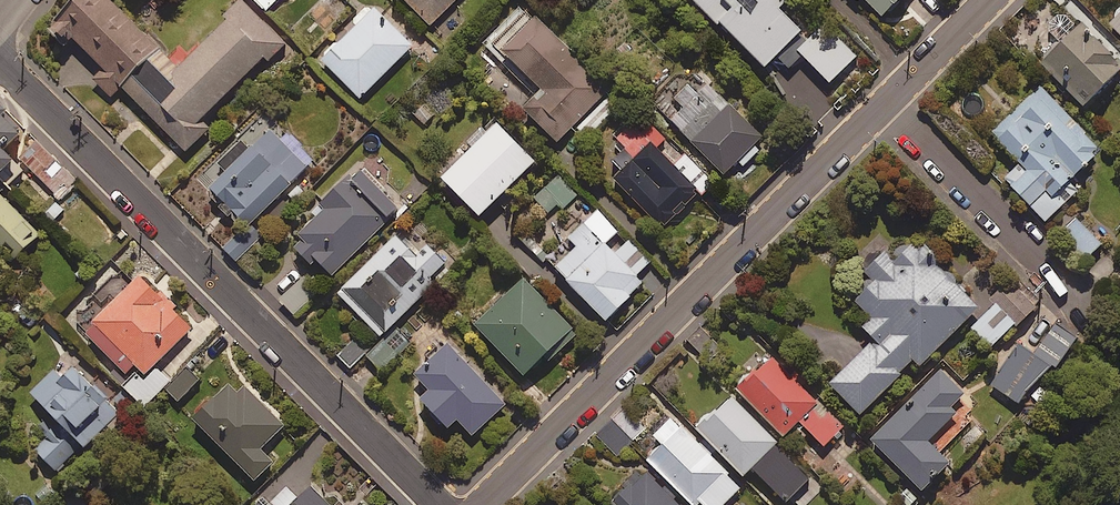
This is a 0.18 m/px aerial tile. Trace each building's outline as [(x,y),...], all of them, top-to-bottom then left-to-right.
[(117,0),(76,0),(48,28),(69,49),(77,40),(106,70),(95,81),(114,100),(123,91),(187,157),(217,129),(208,120),(288,43),(246,0),(244,0),(179,64),(117,0)] [(267,13),(280,0),(254,0),(267,13)] [(431,28),(459,0),(404,0),(431,28)] [(720,31),(723,28),(767,70),(778,59),(790,71),(803,58),(831,85),(857,59),(824,27),(811,40),(784,13),(791,5),(786,0),(687,0),(720,31)] [(885,20),(904,0),(864,0),(885,20)] [(370,8),(352,25),(358,31),(342,46),(337,41),(319,59),(361,101),(412,49),(370,8)] [(1108,23),(1119,35),(1119,11),(1108,23)] [(519,107),(557,145),(609,93),(537,21),(503,55),(537,89),(519,107)] [(1119,78),(1119,68),(1082,29),(1043,66),(1086,110),(1119,78)] [(754,147),(762,139),(709,88),(698,98),(687,88),(676,100),(686,110),(671,125),(726,178),(739,164),(744,170),(760,153),(754,147)] [(1069,186),(1102,154),(1042,90),(993,136),(1022,167),(1007,182),(1046,224),(1077,195),(1069,186)] [(13,195),(29,179),(4,155),(23,137),(5,119),(9,115),(0,106),(0,183),(13,195)] [(261,121),(197,182),(245,232),(285,193),(294,202),(304,193),(295,184),(309,170),(261,121)] [(443,183),(481,220),(536,163),(498,126),(443,183)] [(663,234),(714,186),(686,156),(673,168),(656,151),(665,142),(652,128),(642,137),(632,126),(616,141),(626,152),(615,163),(625,174),(615,183),(663,234)] [(72,179),(34,143),(17,160),(55,196),(72,179)] [(400,211),(359,170),(315,214),(319,218),(291,247),(312,267),(316,262),(333,279),(400,211)] [(564,212),(578,197),(557,178),(534,202),(548,215),(557,206),(564,212)] [(42,234),(0,196),(0,244),(18,260),(42,234)] [(636,280),(650,267),(628,243),(614,256),(606,246),(618,234),(599,213),(568,241),(576,250),(555,268),(606,323),(644,288),(636,280)] [(1102,248),(1079,221),(1065,233),(1088,260),(1102,248)] [(251,250),(238,237),(224,249),(237,263),(251,250)] [(410,253),(396,239),(338,297),(382,340),(435,287),(430,282),(447,265),(422,241),(410,253)] [(915,375),(986,306),(951,270),(945,276),(937,268),(943,262),(926,244),(918,252),(909,243),(891,261),(886,255),(865,275),(875,285),(855,305),(872,323),(863,332),(875,344),(830,388),(860,419),(910,370),(915,375)] [(135,368),(145,378),(193,330),(140,278),(84,335),(126,377),(135,368)] [(574,332),(525,281),(476,328),(526,379),(574,332)] [(990,382),(1017,406),(1051,367),(1056,371),(1080,344),(1058,325),(1032,354),(1022,345),(990,382)] [(409,341),(397,329),(367,359),(387,379),(402,364),(394,356),(409,341)] [(338,356),(350,369),(370,351),(358,338),(338,356)] [(473,438),(505,407),(447,347),(415,379),(430,394),(421,402),(449,431),(458,422),(473,438)] [(834,440),(838,444),(844,437),(841,434),(844,430),(776,360),(740,394),(784,440),(801,424),(825,449),(834,440)] [(125,391),(112,406),(63,362),(31,398),(60,424),(34,452),(58,474),(82,447),(87,452),(107,429),(113,434),(140,404),(125,391)] [(167,392),(179,404),(199,383),(187,371),(167,392)] [(967,396),(943,372),(872,444),(924,495),(952,466),(930,445),(959,417),(952,410),(967,396)] [(239,393),(231,385),(194,422),(256,484),(274,466),(261,452),(284,429),(243,388),(239,393)] [(783,479),(790,486),(802,474),(795,467),(797,465),(732,400),(699,433),(745,479),(761,464),(780,483),(783,479)] [(673,420),(655,438),(664,448),(649,463),(690,504),(701,504),(727,504),(742,491),(673,420)] [(634,446),(614,421),(598,434),(618,459),(634,446)] [(645,471),(612,503),(614,504),(678,504),(645,471)] [(310,489),(297,502),(288,493),(275,504),(326,504),(310,489)]
